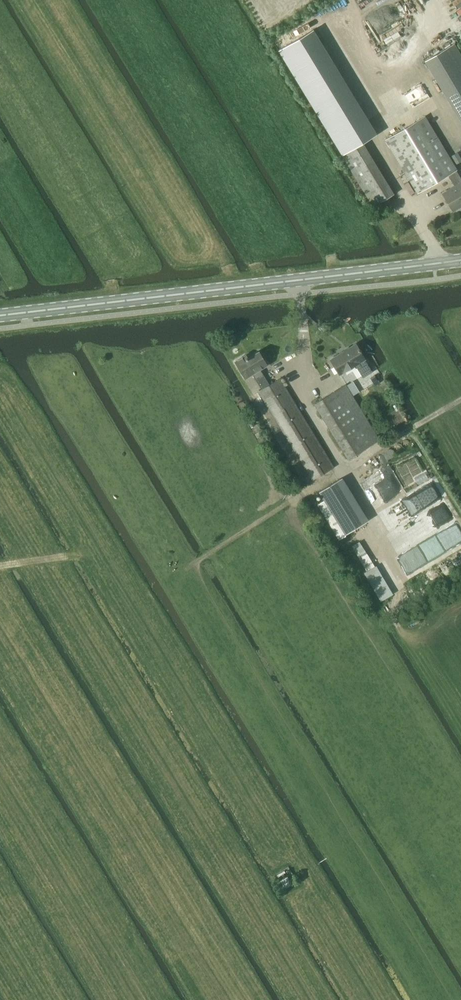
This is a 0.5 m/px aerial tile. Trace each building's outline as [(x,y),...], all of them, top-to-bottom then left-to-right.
[(315,29),(280,50),(343,154),(362,142),(378,133),(315,29)] [(460,118),(460,59),(454,48),(452,44),(427,60),(460,118)] [(425,116),(385,140),(417,193),(448,175),(456,170),(457,170),(425,116)] [(362,142),(342,155),(373,206),(394,194),(362,142)] [(448,175),(455,187),(443,194),(453,211),(460,206),(460,178),(456,170),(448,175)] [(330,360),(339,374),(355,365),(362,378),(372,372),(364,359),(365,359),(356,344),(330,360)] [(246,356),(235,362),(245,378),(252,374),(262,390),(270,385),(260,369),(267,364),(259,352),(248,359),(246,356)] [(262,390),(259,392),(312,480),(333,467),(280,379),(270,385),(262,390)] [(314,404),(348,458),(379,439),(346,385),(314,404)] [(357,503),(342,478),(319,492),(324,500),(317,504),(338,539),(345,535),(334,517),(357,503)] [(357,503),(334,517),(345,535),(368,520),(357,503)] [(376,571),(378,571),(359,542),(352,546),(370,575),(371,574),(376,571)] [(371,574),(370,575),(373,580),(380,576),(376,571),(371,574)] [(285,889),(292,886),(287,878),(280,882),(285,889)]
